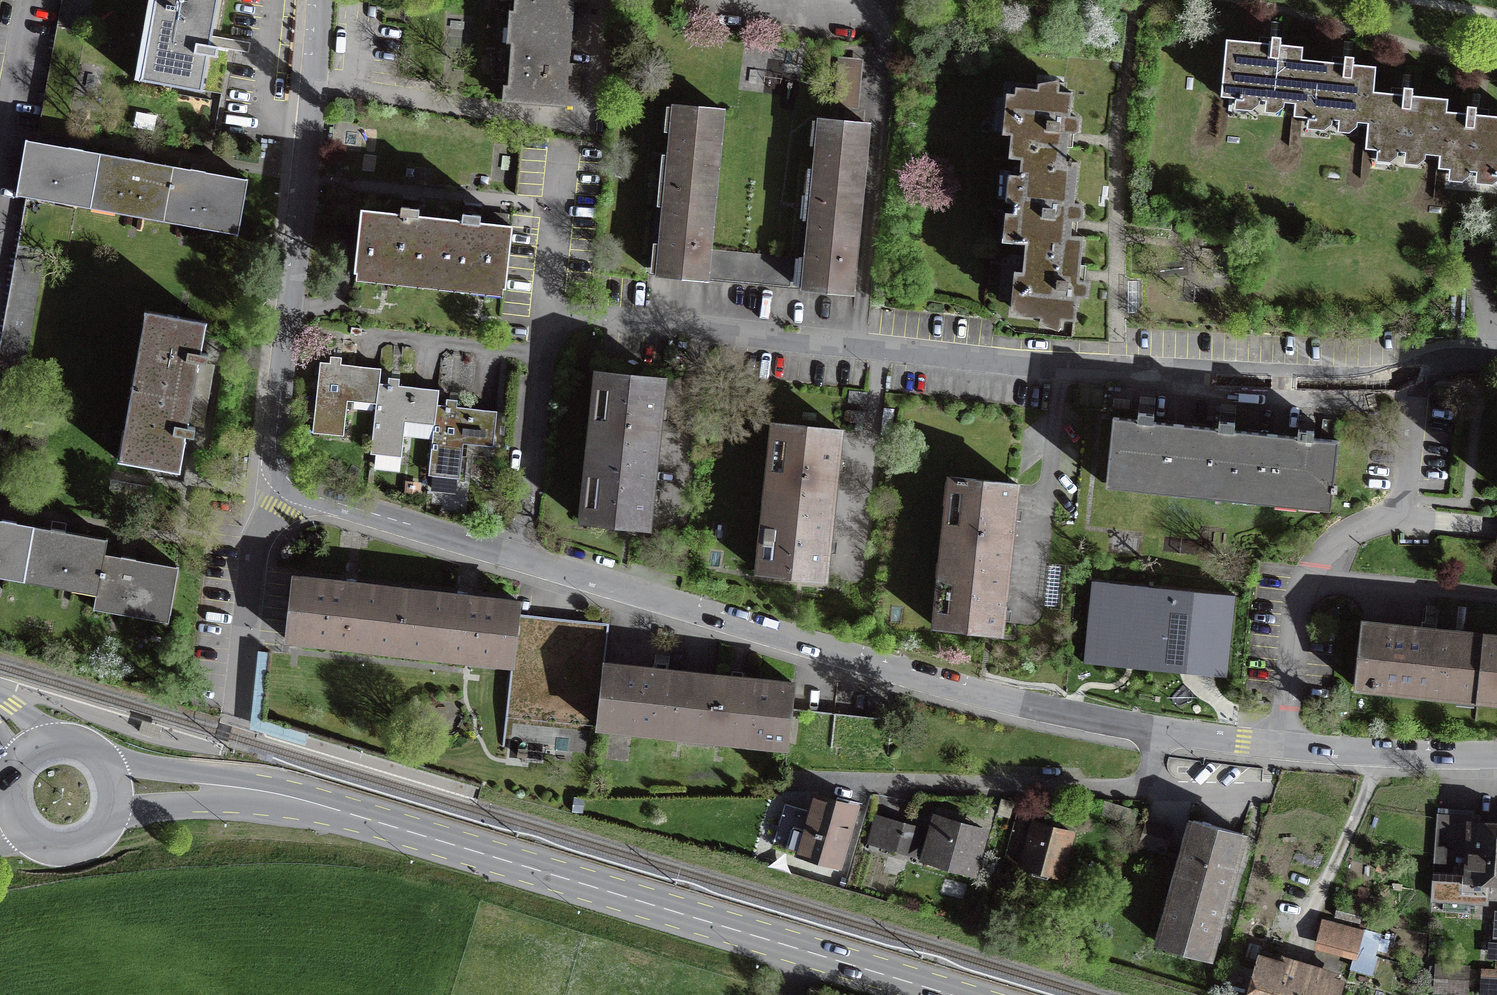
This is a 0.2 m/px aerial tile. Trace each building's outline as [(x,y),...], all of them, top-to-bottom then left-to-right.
[(162,7),(214,17),(217,0),(163,0),(162,7)] [(575,0),(509,0),(507,23),(573,28),(575,0)] [(199,92),(214,17),(162,7),(147,81),(199,92)] [(567,112),(573,28),(507,23),(501,107),(567,112)] [(1220,96),(1298,104),(1303,55),(1304,46),(1226,37),(1220,96)] [(1297,113),(1374,122),(1378,87),(1381,64),(1303,55),(1298,104),(1297,113)] [(1372,145),(1445,153),(1450,107),(1452,95),(1378,87),(1374,122),(1372,145)] [(1009,155),(1021,156),(1075,161),(1081,99),(1014,93),(1009,155)] [(670,107),(662,178),(718,184),(726,113),(670,107)] [(1450,107),(1445,153),(1444,165),(1496,171),(1496,112),(1450,107)] [(819,121),(811,194),(862,199),(869,127),(819,121)] [(57,193),(92,199),(101,154),(26,140),(18,186),(28,187),(57,193)] [(92,199),(165,212),(174,167),(101,154),(92,199)] [(1024,243),(1023,257),(1081,262),(1086,203),(1072,202),(1075,161),(1021,156),(1014,242),(1024,243)] [(249,180),(174,167),(165,212),(240,226),(249,180)] [(710,249),(718,184),(662,178),(650,281),(706,287),(707,277),(710,249)] [(54,207),(57,193),(28,187),(25,202),(54,207)] [(852,293),(862,199),(811,194),(801,287),(852,293)] [(54,207),(25,202),(8,296),(37,302),(54,207)] [(440,277),(445,221),(354,212),(349,268),(440,277)] [(445,221),(440,277),(507,284),(512,227),(445,221)] [(748,254),(710,249),(707,277),(745,281),(748,254)] [(788,258),(748,254),(745,281),(785,285),(788,258)] [(1076,321),(1081,262),(1023,257),(1018,316),(1076,321)] [(8,296),(0,341),(0,390),(21,394),(37,302),(8,296)] [(149,317),(136,383),(197,396),(210,329),(149,317)] [(347,409),(374,413),(378,382),(380,367),(320,359),(309,436),(343,440),(347,409)] [(595,374),(586,454),(662,463),(671,382),(595,374)] [(438,390),(378,382),(374,413),(368,458),(401,462),(405,429),(432,432),(436,405),(438,390)] [(181,473),(197,396),(136,383),(120,460),(181,473)] [(496,412),(436,405),(432,432),(427,479),(455,483),(459,455),(491,458),(496,412)] [(1167,491),(1174,428),(1106,421),(1099,483),(1167,491)] [(770,425),(762,502),(832,509),(840,432),(770,425)] [(1174,428),(1167,491),(1264,501),(1270,439),(1174,428)] [(1270,439),(1264,501),(1329,508),(1336,446),(1270,439)] [(653,537),(662,463),(586,454),(578,528),(653,537)] [(948,478),(939,558),(1013,566),(1022,485),(948,478)] [(825,583),(832,509),(762,502),(754,576),(825,583)] [(23,575),(32,525),(0,520),(0,571),(23,575)] [(107,538),(32,525),(23,575),(99,588),(105,553),(107,538)] [(180,565),(105,553),(99,588),(95,612),(170,625),(180,565)] [(1006,638),(1013,566),(939,558),(932,630),(1006,638)] [(287,647),(397,658),(404,589),(294,578),(287,647)] [(524,602),(404,589),(397,658),(517,670),(522,621),(524,602)] [(1147,642),(1157,643),(1207,647),(1210,600),(1161,596),(1159,617),(1096,612),(1092,665),(1145,669),(1147,642)] [(606,663),(609,630),(522,621),(517,670),(508,753),(596,762),(599,730),(606,663)] [(1355,695),(1475,705),(1481,635),(1360,625),(1355,695)] [(1481,635),(1475,705),(1496,707),(1496,636),(1481,635)] [(599,730),(709,741),(716,674),(606,663),(599,730)] [(794,682),(716,674),(709,741),(787,749),(788,742),(791,714),(794,682)] [(890,724),(791,714),(788,742),(887,752),(890,724)] [(858,809),(809,795),(790,861),(839,875),(858,809)] [(1496,889),(1496,830),(1473,829),(1474,812),(1436,810),(1432,901),(1469,903),(1470,887),(1496,889)] [(924,833),(873,818),(864,847),(915,862),(924,833)] [(990,834),(933,818),(919,865),(977,882),(990,834)] [(1182,830),(1146,823),(1140,851),(1176,859),(1182,830)] [(1245,839),(1194,824),(1161,944),(1212,958),(1245,839)] [(1073,836),(1030,825),(1018,873),(1061,884),(1073,836)] [(1380,939),(1322,923),(1314,952),(1372,968),(1380,939)] [(1257,954),(1244,994),(1339,994),(1343,981),(1257,954)] [(1436,966),(1436,994),(1471,994),(1471,967),(1436,966)] [(1484,970),(1483,983),(1496,983),(1496,970),(1484,970)]
